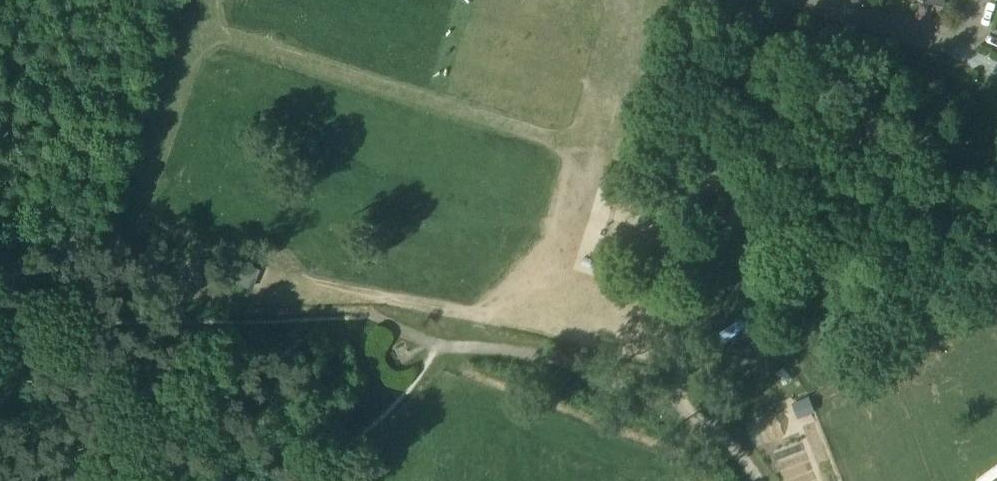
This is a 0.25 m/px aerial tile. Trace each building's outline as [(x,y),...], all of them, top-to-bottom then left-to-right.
[(796,407),(801,422),(815,418),(811,403),(796,407)]
